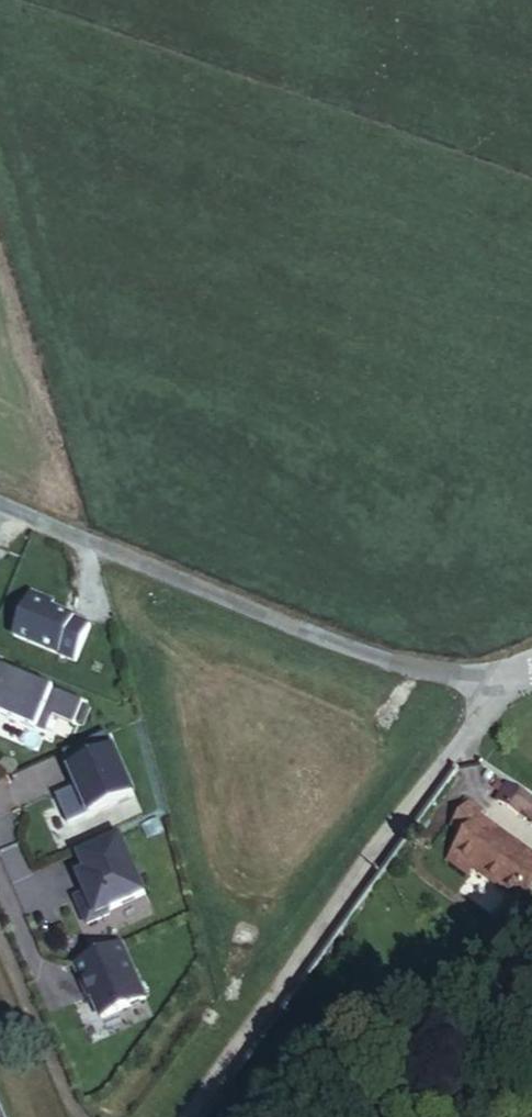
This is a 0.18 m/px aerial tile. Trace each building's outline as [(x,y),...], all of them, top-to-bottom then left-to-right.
[(31,589),(14,632),(70,655),(84,618),(68,612),(68,610),(46,601),(48,596),(31,589)] [(33,749),(41,732),(63,741),(73,718),(0,689),(0,736),(33,749)] [(77,782),(55,792),(68,820),(132,791),(105,730),(62,749),(77,782)] [(517,787),(506,804),(531,820),(531,796),(517,787)] [(453,827),(465,836),(479,818),(482,814),(469,805),(453,827)] [(476,871),(519,901),(531,882),(531,855),(479,818),(465,836),(453,854),(476,871)] [(79,894),(91,920),(113,910),(116,903),(141,892),(115,833),(82,848),(90,867),(82,870),(86,878),(91,876),(94,882),(90,889),(79,894)] [(472,877),(476,871),(453,854),(447,861),(472,877)] [(122,938),(76,958),(83,975),(86,974),(103,1012),(146,993),(122,938)] [(0,1094),(0,1116),(10,1116),(0,1094)]
